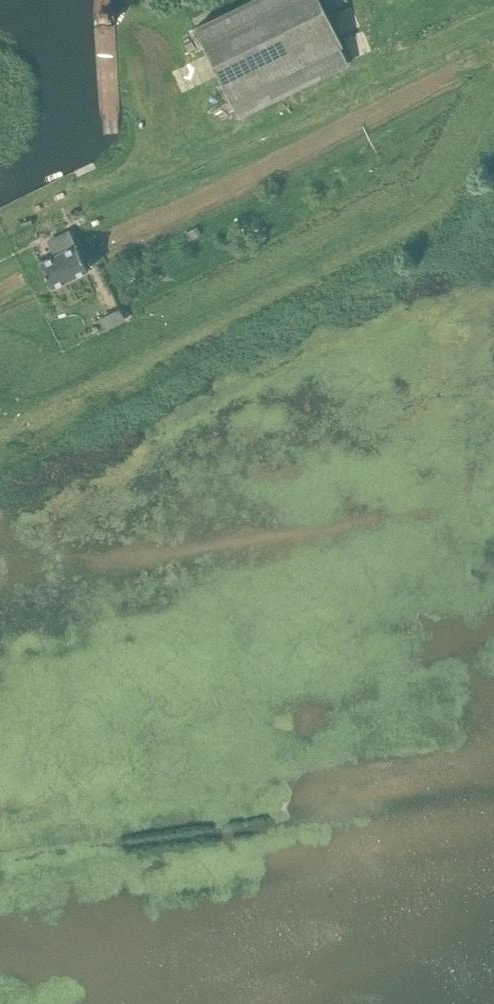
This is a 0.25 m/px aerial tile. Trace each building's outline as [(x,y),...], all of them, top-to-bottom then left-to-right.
[(195,26),(240,117),(349,63),(341,47),(344,45),(322,0),(247,0),(195,26)] [(202,235),(196,227),(188,232),(193,240),(202,235)] [(76,243),(41,261),(53,286),(89,269),(76,243)] [(121,309),(101,319),(107,332),(127,322),(121,309)]
